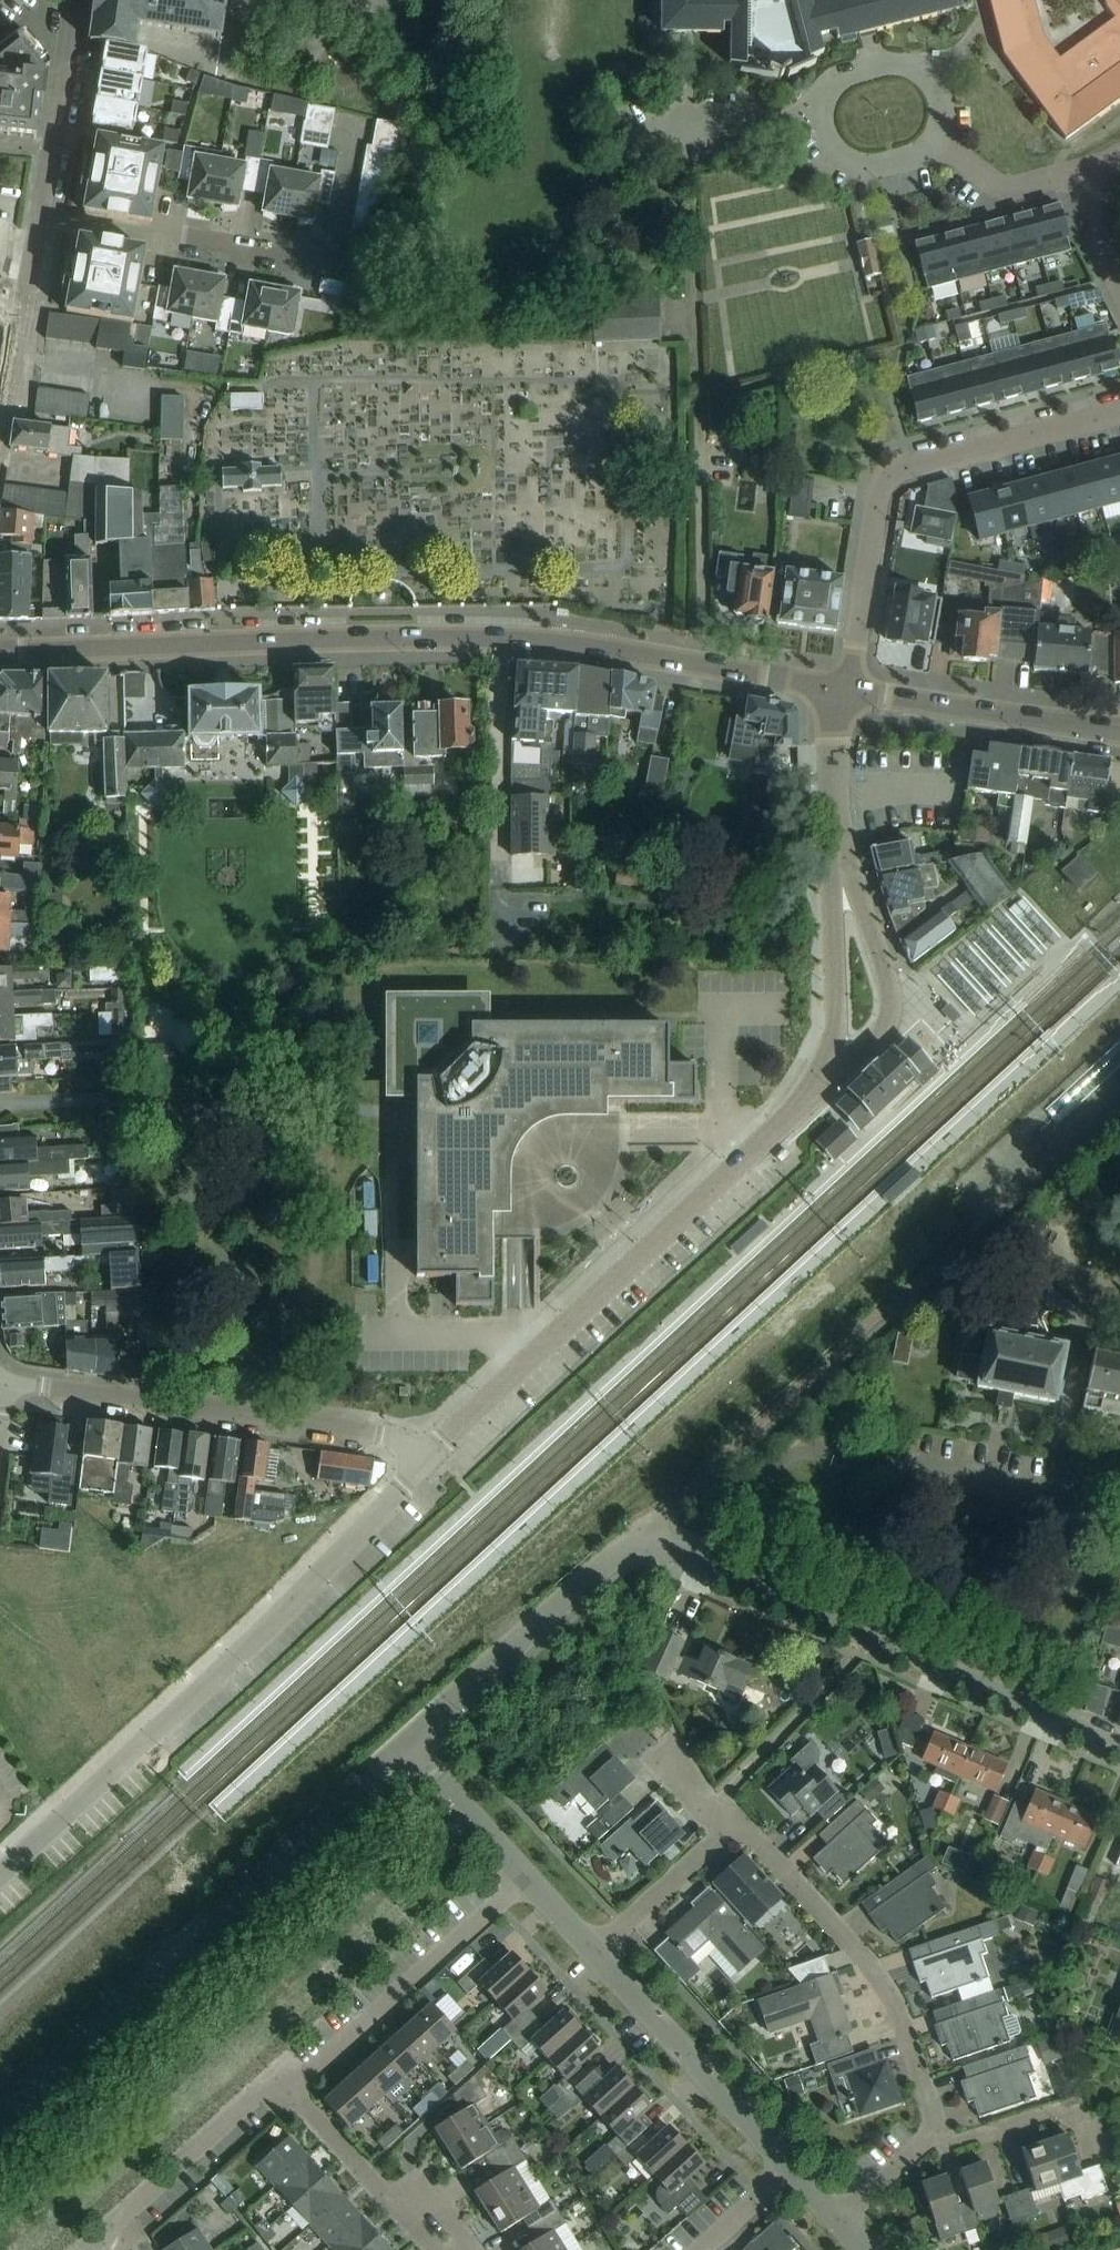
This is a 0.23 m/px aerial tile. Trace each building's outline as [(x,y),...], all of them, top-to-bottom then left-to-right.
[(225,0),(95,0),(89,41),(134,47),(137,25),(219,37),(219,36),(220,36),(225,0)] [(818,35),(834,31),(837,39),(958,8),(956,0),(662,0),(662,32),(722,32),(722,24),(729,24),(728,64),(742,68),(742,71),(739,70),(739,73),(770,82),(770,79),(769,79),(769,76),(778,78),(786,74),(787,76),(785,77),(786,80),(815,64),(813,62),(811,63),(810,60),(823,53),(818,35)] [(1002,55),(1065,139),(1119,99),(1119,0),(1104,0),(1105,6),(1114,18),(1059,58),(1042,36),(1033,0),(988,0),(1002,55)] [(36,139),(40,101),(42,101),(44,82),(42,81),(43,74),(37,66),(47,59),(25,31),(0,50),(0,59),(2,61),(0,62),(0,135),(36,139)] [(100,73),(142,80),(147,52),(105,44),(102,65),(103,65),(101,72),(100,72),(100,73)] [(191,69),(186,80),(199,86),(204,75),(191,69)] [(137,107),(142,80),(100,73),(97,92),(98,92),(96,100),(95,99),(95,100),(137,107)] [(131,136),(137,107),(95,100),(92,120),(93,120),(91,129),(131,136)] [(173,101),(171,113),(185,115),(187,103),(173,101)] [(305,118),(332,123),(334,110),(307,105),(305,118)] [(329,136),(332,123),(305,118),(303,132),(329,136)] [(374,134),(406,139),(414,127),(376,121),(374,134)] [(165,128),(162,141),(176,143),(179,131),(165,128)] [(327,150),(329,136),(303,132),(300,145),(327,150)] [(399,152),(406,139),(374,134),(371,147),(399,152)] [(162,150),(97,138),(93,162),(86,161),(86,159),(85,158),(79,189),(81,189),(81,188),(88,189),(84,212),(149,224),(162,150)] [(212,204),(219,161),(195,157),(197,149),(183,146),(179,174),(192,176),(187,199),(189,199),(188,203),(199,208),(203,202),(212,204)] [(371,147),(366,146),(364,159),(390,165),(399,152),(371,147)] [(254,187),(259,160),(246,157),(244,165),(219,161),(212,204),(222,206),(223,212),(235,211),(236,208),(237,208),(241,185),(254,187)] [(388,177),(390,165),(364,159),(361,172),(388,177)] [(287,217),(295,175),(271,170),(272,162),(259,160),(254,187),(267,189),(263,213),(264,213),(263,217),(274,222),(277,215),(287,217)] [(295,175),(287,217),(297,219),(298,226),(310,225),(311,221),(312,222),(316,198),(329,201),(334,173),(321,171),(319,179),(295,175)] [(386,190),(388,177),(361,172),(359,185),(386,190)] [(384,203),(386,190),(359,185),(357,199),(384,203)] [(381,217),(384,203),(357,199),(354,212),(381,217)] [(1059,205),(1029,214),(1041,259),(1070,251),(1058,207),(1060,207),(1059,205)] [(379,230),(381,217),(354,212),(352,225),(379,230)] [(1029,214),(1001,221),(1013,266),(1041,259),(1029,214)] [(1001,221),(972,229),(984,274),(1013,266),(1001,221)] [(376,243),(379,230),(352,225),(350,238),(376,243)] [(972,229),(944,236),(956,281),(984,274),(972,229)] [(956,281),(944,236),(913,244),(914,246),(915,246),(927,289),(956,281)] [(144,250),(79,238),(75,262),(68,260),(68,259),(67,258),(61,289),(63,289),(63,287),(70,289),(66,312),(131,324),(144,250)] [(871,240),(858,243),(856,243),(864,279),(880,275),(871,240)] [(192,318),(199,276),(189,274),(189,267),(176,268),(175,271),(174,271),(170,295),(157,292),(152,320),(166,322),(167,314),(192,318)] [(359,286),(362,273),(335,267),(332,281),(359,286)] [(228,333),(232,306),(220,303),(224,280),(223,280),(223,276),(212,271),(209,277),(199,276),(192,318),(216,323),(214,331),(228,333)] [(348,284),(321,279),(318,293),(345,298),(348,284)] [(267,332),(274,289),(264,287),(264,280),(251,281),(251,285),(250,285),(245,308),(232,306),(228,333),(241,336),(242,327),(267,332)] [(1061,281),(1048,285),(1051,294),(1063,290),(1061,281)] [(274,289),(267,332),(291,336),(299,294),(298,293),(299,290),(287,285),(284,291),(274,289)] [(1037,297),(1051,294),(1048,285),(1035,288),(1037,297)] [(659,335),(658,291),(582,293),(583,338),(659,335)] [(1067,297),(1070,305),(1082,302),(1080,293),(1067,297)] [(992,300),(995,308),(1006,304),(1004,297),(992,300)] [(1056,309),(1069,305),(1066,297),(1054,300),(1056,309)] [(981,312),(995,308),(992,300),(978,304),(981,312)] [(1010,312),(1013,321),(1026,317),(1023,308),(1010,312)] [(952,320),(960,318),(958,309),(945,313),(947,321),(952,320)] [(1000,324),(1013,321),(1010,312),(997,316),(1000,324)] [(65,317),(65,316),(48,314),(45,339),(62,341),(65,317)] [(1073,319),(1076,332),(1088,377),(1119,369),(1118,367),(1117,368),(1116,364),(1119,363),(1119,361),(1117,349),(1112,350),(1105,324),(1095,327),(1092,314),(1073,319)] [(78,343),(82,319),(65,317),(62,341),(78,343)] [(96,346),(99,321),(82,319),(78,343),(96,346)] [(110,351),(114,323),(99,321),(96,346),(95,349),(110,351)] [(126,341),(127,342),(129,325),(114,323),(110,351),(124,353),(126,341)] [(967,324),(953,327),(956,336),(969,332),(967,324)] [(925,327),(928,340),(937,338),(934,325),(925,327)] [(915,330),(918,343),(928,340),(925,327),(915,330)] [(1076,332),(1048,339),(1060,384),(1088,377),(1076,332)] [(1048,339),(1020,347),(1032,392),(1060,384),(1048,339)] [(133,343),(127,342),(126,341),(124,353),(122,367),(144,370),(146,352),(132,350),(133,343)] [(1020,347),(991,355),(1003,400),(1032,392),(1020,347)] [(991,355),(963,362),(975,407),(1003,400),(991,355)] [(963,362),(935,370),(947,415),(975,407),(963,362)] [(947,415),(935,370),(906,378),(913,404),(909,405),(912,418),(916,417),(917,421),(916,421),(916,423),(947,415)] [(47,414),(50,390),(37,388),(34,412),(47,414)] [(63,392),(59,391),(50,390),(47,414),(60,416),(63,392)] [(72,418),(76,393),(63,392),(60,416),(72,418)] [(85,420),(89,395),(76,393),(72,418),(85,420)] [(262,409),(261,394),(229,396),(230,411),(262,409)] [(182,441),(183,397),(161,397),(160,440),(182,441)] [(13,423),(10,448),(32,452),(45,454),(44,455),(72,459),(69,486),(68,494),(65,518),(83,521),(93,522),(93,490),(129,492),(130,459),(81,456),(82,448),(68,447),(69,444),(71,430),(36,425),(32,424),(14,422),(14,423),(13,423)] [(1090,467),(1101,507),(1119,502),(1119,479),(1115,460),(1090,467)] [(241,470),(221,471),(222,488),(242,487),(242,492),(261,491),(261,486),(281,485),(280,468),(260,469),(259,464),(241,465),(241,470)] [(1090,467),(1066,473),(1077,513),(1101,507),(1090,467)] [(1066,473),(1041,480),(1052,520),(1077,513),(1066,473)] [(172,476),(172,512),(192,511),(192,476),(172,476)] [(844,491),(846,480),(826,477),(824,488),(844,491)] [(1041,480),(1017,486),(1028,526),(1052,520),(1041,480)] [(13,512),(17,487),(4,485),(0,510),(13,512)] [(1017,486),(992,493),(1003,533),(1028,526),(1017,486)] [(26,514),(29,489),(17,487),(13,512),(26,514)] [(38,516),(42,491),(29,489),(26,514),(38,516)] [(141,493),(129,492),(93,490),(95,522),(94,542),(94,545),(118,543),(120,586),(102,587),(109,617),(152,614),(150,545),(150,541),(152,541),(152,525),(159,525),(159,514),(142,513),(141,493)] [(51,517),(55,492),(42,491),(38,516),(44,517),(44,516),(51,517)] [(65,518),(68,494),(55,492),(51,517),(65,518)] [(1003,533),(992,493),(967,500),(971,514),(967,515),(971,528),(975,527),(978,540),(1003,533)] [(917,509),(913,532),(948,539),(952,516),(917,509)] [(13,512),(0,510),(0,512),(0,535),(12,537),(9,555),(30,555),(32,528),(44,529),(44,517),(38,516),(26,514),(13,512)] [(95,522),(93,522),(83,521),(84,535),(74,536),(75,560),(64,560),(64,561),(43,562),(41,605),(42,619),(92,618),(89,542),(94,542),(95,522)] [(835,543),(852,544),(853,529),(836,528),(835,543)] [(1114,550),(1119,548),(1119,537),(1111,540),(1114,550)] [(1100,554),(1114,550),(1111,540),(1097,543),(1100,554)] [(184,543),(150,545),(152,614),(189,612),(187,582),(184,543)] [(1061,553),(1064,563),(1077,560),(1074,549),(1061,553)] [(192,582),(187,582),(189,612),(214,610),(213,588),(212,580),(204,580),(200,561),(199,551),(189,551),(192,582)] [(719,553),(716,576),(718,578),(729,579),(727,599),(736,601),(734,613),(736,615),(744,617),(743,619),(749,620),(749,622),(755,626),(762,624),(762,622),(766,622),(772,574),(771,574),(742,570),(743,556),(719,553)] [(1051,567),(1064,563),(1061,553),(1048,557),(1051,567)] [(9,555),(0,555),(0,620),(27,620),(30,555),(9,555)] [(999,560),(997,571),(1011,573),(1013,563),(999,560)] [(1013,563),(1011,573),(1023,575),(1025,565),(1013,563)] [(1114,683),(1114,633),(1113,633),(1071,629),(1072,620),(1058,619),(1056,628),(1038,626),(1039,609),(1073,612),(1077,568),(1038,578),(1022,583),(1002,588),(996,659),(1034,662),(1033,671),(1086,676),(1091,677),(1095,678),(1100,676),(1114,677),(1114,683)] [(984,583),(983,586),(989,587),(1002,590),(1002,588),(1022,583),(1024,576),(987,569),(984,583)] [(772,574),(766,622),(767,618),(778,619),(777,624),(835,632),(842,578),(804,574),(785,571),(784,576),(772,574)] [(952,635),(950,657),(962,658),(962,660),(985,662),(985,658),(996,659),(1002,590),(989,587),(988,606),(991,607),(991,614),(984,613),(984,618),(958,616),(956,635),(952,635)] [(896,589),(887,641),(911,646),(912,640),(933,644),(941,600),(920,596),(921,593),(896,589)] [(551,690),(553,667),(516,664),(511,741),(511,782),(550,782),(550,781),(549,781),(551,743),(552,743),(554,721),(549,721),(551,695),(544,695),(544,690),(551,690)] [(575,718),(578,668),(553,667),(551,690),(544,690),(544,695),(551,695),(549,721),(554,721),(559,721),(560,715),(569,715),(569,721),(565,723),(563,755),(572,756),(575,718)] [(336,717),(335,703),(334,668),(293,669),(293,689),(294,724),(317,723),(316,718),(336,717)] [(572,756),(571,765),(594,766),(595,738),(607,739),(608,717),(608,716),(610,674),(578,668),(575,718),(572,756)] [(123,672),(124,698),(144,698),(143,671),(123,672)] [(608,716),(608,717),(624,720),(625,712),(642,716),(638,736),(628,733),(625,751),(635,753),(637,743),(653,746),(662,698),(654,696),(656,688),(652,682),(610,674),(608,716)] [(14,741),(18,675),(1,675),(0,676),(0,747),(7,748),(8,741),(14,741)] [(18,675),(14,741),(13,754),(18,755),(20,737),(45,740),(44,720),(46,675),(18,675)] [(106,676),(48,676),(48,698),(48,734),(50,734),(50,747),(84,746),(83,734),(94,735),(94,741),(103,741),(105,798),(125,797),(124,768),(124,741),(106,741),(106,735),(106,698),(106,676)] [(257,692),(189,694),(189,698),(190,716),(190,738),(258,736),(258,743),(261,748),(266,748),(266,765),(294,765),(294,744),(294,735),(294,724),(293,690),(280,690),(280,701),(257,702),(257,696),(257,692)] [(791,708),(747,700),(744,719),(736,718),(729,759),(753,763),(755,750),(797,748),(796,713),(791,708)] [(402,745),(403,767),(403,786),(431,786),(431,768),(418,768),(417,758),(442,758),(442,765),(465,765),(465,750),(471,744),(471,733),(465,728),(464,706),(462,706),(457,701),(447,701),(442,707),(412,708),(413,744),(402,745)] [(403,767),(402,745),(401,708),(371,709),(371,730),(351,731),(350,703),(335,703),(336,717),(337,774),(355,773),(354,757),(364,756),(364,768),(403,767)] [(163,781),(162,768),(183,767),(182,738),(182,733),(124,734),(124,741),(124,768),(142,768),(143,781),(163,781)] [(294,744),(294,765),(310,764),(309,744),(294,744)] [(1020,749),(1019,749),(1019,750),(988,745),(987,757),(973,755),(967,791),(1011,797),(1012,797),(1013,791),(1020,749)] [(1065,799),(1071,755),(1019,748),(1019,749),(1020,749),(1013,791),(1012,797),(1011,797),(1005,844),(1025,846),(1031,801),(1064,805),(1065,799)] [(559,755),(552,754),(551,767),(558,768),(559,755)] [(1071,755),(1065,799),(1078,801),(1077,811),(1102,814),(1110,761),(1071,755)] [(651,758),(644,797),(655,799),(657,790),(662,791),(667,761),(651,758)] [(0,761),(0,790),(5,791),(4,801),(15,802),(18,762),(0,761)] [(300,766),(300,782),(318,783),(318,767),(300,766)] [(511,797),(547,797),(550,797),(550,781),(550,782),(511,782),(511,797)] [(547,797),(511,797),(511,856),(547,856),(547,797)] [(22,819),(38,820),(39,807),(23,806),(22,819)] [(22,819),(19,819),(18,828),(0,827),(0,856),(18,857),(19,845),(32,846),(33,833),(40,834),(41,821),(38,820),(22,819)] [(963,826),(961,841),(987,845),(989,829),(963,826)] [(877,876),(916,868),(933,865),(939,864),(937,852),(912,857),(908,841),(891,843),(870,848),(877,876)] [(1075,855),(1070,847),(1057,857),(1062,865),(1075,855)] [(968,890),(994,870),(983,855),(948,862),(968,890)] [(1093,875),(1078,859),(1063,872),(1077,889),(1093,875)] [(916,868),(877,876),(890,917),(892,922),(908,919),(907,911),(924,908),(923,902),(933,900),(931,889),(937,888),(933,865),(916,868)] [(1012,893),(999,875),(994,870),(968,890),(922,924),(900,941),(899,942),(910,964),(955,931),(946,919),(975,898),(986,913),(1012,893)] [(616,874),(615,884),(641,887),(642,878),(616,874)] [(35,891),(26,891),(25,891),(24,912),(15,911),(15,897),(0,896),(0,923),(37,925),(38,892),(35,892),(35,891)] [(62,894),(42,893),(41,913),(61,913),(62,894)] [(990,1008),(1057,943),(1014,899),(947,965),(990,1008)] [(918,919),(925,914),(924,910),(924,908),(907,911),(908,919),(892,922),(900,941),(922,924),(918,919)] [(37,925),(0,923),(0,969),(7,968),(8,952),(10,952),(10,936),(24,936),(23,958),(35,958),(37,925)] [(122,966),(112,966),(89,967),(89,981),(122,981),(122,966)] [(13,992),(12,979),(39,977),(39,967),(7,968),(0,969),(0,994),(13,993),(13,992)] [(113,1012),(123,1011),(122,988),(112,988),(112,1003),(105,1003),(105,1012),(113,1012)] [(14,1015),(13,1002),(40,1001),(40,1004),(56,1003),(56,989),(13,992),(13,993),(0,994),(0,1017),(14,1016),(14,1015)] [(389,1033),(389,1037),(389,1040),(389,1043),(390,1046),(391,1049),(392,1051),(393,1054),(395,1057),(396,1059),(401,1059),(401,1090),(410,1090),(415,1090),(416,1179),(416,1277),(425,1277),(455,1277),(455,1305),(493,1305),(493,1282),(493,1239),(492,1229),(503,1229),(503,1231),(520,1231),(533,1231),(535,1231),(535,1237),(548,1236),(561,1233),(573,1229),(585,1222),(600,1211),(612,1195),(618,1183),(623,1171),(626,1159),(627,1145),(619,1145),(619,1102),(629,1102),(667,1102),(696,1102),(695,1064),(667,1064),(667,1034),(668,1025),(569,1025),(489,1025),(480,1025),(480,1017),(480,1012),(480,1010),(463,1010),(450,1010),(450,1006),(447,1004),(445,1003),(442,1002),(439,1001),(436,1000),(434,999),(431,999),(428,999),(424,999),(421,999),(418,1000),(415,1001),(411,1002),(408,1004),(406,1005),(403,1008),(401,1010),(398,1013),(396,1016),(394,1019),(392,1022),(391,1026),(390,1029),(389,1033)] [(123,1011),(113,1012),(113,1034),(123,1034),(123,1011)] [(0,1017),(0,1043),(35,1041),(34,1026),(53,1025),(53,1013),(14,1015),(14,1016),(0,1017)] [(859,1129),(894,1097),(914,1078),(921,1086),(936,1072),(907,1041),(894,1054),(892,1052),(877,1065),(876,1064),(862,1077),(863,1078),(849,1091),(851,1093),(837,1106),(859,1129)] [(11,1077),(11,1076),(17,1076),(17,1075),(29,1074),(32,1070),(31,1059),(77,1055),(76,1042),(0,1048),(0,1093),(13,1092),(11,1077)] [(136,1078),(175,1076),(174,1046),(134,1048),(136,1078)] [(855,1139),(839,1122),(817,1142),(823,1149),(833,1160),(855,1139)] [(0,1126),(0,1163),(70,1161),(89,1159),(88,1146),(37,1150),(36,1134),(19,1136),(19,1124),(13,1124),(4,1125),(0,1126)] [(0,1163),(0,1192),(32,1189),(31,1177),(71,1174),(70,1161),(0,1163)] [(101,1218),(138,1216),(137,1187),(110,1188),(111,1205),(100,1206),(101,1218)] [(71,1220),(71,1211),(28,1214),(27,1199),(0,1201),(0,1225),(71,1220)] [(109,1253),(139,1251),(138,1216),(101,1218),(77,1220),(71,1220),(0,1225),(0,1250),(43,1247),(42,1234),(78,1232),(80,1256),(109,1253)] [(110,1289),(116,1288),(140,1286),(139,1251),(109,1253),(110,1289)] [(0,1262),(0,1288),(22,1287),(47,1285),(45,1271),(66,1269),(66,1271),(75,1270),(74,1256),(65,1256),(20,1260),(0,1262)] [(116,1288),(110,1289),(88,1290),(89,1301),(116,1300),(116,1288)] [(3,1330),(64,1325),(61,1292),(40,1294),(0,1297),(3,1330)] [(74,1305),(73,1292),(62,1293),(63,1306),(74,1305)] [(87,1321),(76,1322),(75,1322),(74,1305),(63,1306),(64,1314),(64,1325),(66,1371),(91,1374),(89,1337),(87,1337),(87,1321)] [(120,1378),(118,1342),(116,1313),(104,1313),(105,1337),(94,1338),(96,1375),(120,1378)] [(960,1355),(955,1379),(977,1383),(977,1387),(1054,1403),(1067,1337),(1048,1333),(1042,1321),(1043,1319),(1019,1314),(1019,1316),(1008,1326),(990,1321),(982,1359),(960,1355)] [(118,1342),(120,1378),(138,1380),(136,1355),(140,1355),(139,1341),(118,1342)] [(1082,1409),(1119,1416),(1119,1359),(1093,1354),(1082,1409)] [(113,1494),(122,1426),(87,1421),(81,1468),(78,1489),(113,1494)] [(48,1503),(71,1506),(77,1456),(64,1454),(67,1428),(37,1424),(30,1473),(51,1476),(48,1503)] [(113,1494),(112,1503),(130,1505),(131,1493),(124,1492),(128,1464),(147,1467),(152,1430),(122,1426),(113,1494)] [(173,1511),(184,1434),(158,1431),(154,1467),(167,1469),(165,1483),(161,1510),(173,1511)] [(184,1434),(173,1511),(173,1512),(186,1514),(191,1479),(204,1481),(207,1459),(210,1437),(184,1434)] [(240,1441),(214,1438),(204,1515),(221,1517),(225,1481),(234,1482),(240,1441)] [(269,1445),(245,1442),(235,1519),(270,1524),(283,1520),(286,1495),(253,1491),(254,1479),(264,1481),(269,1445)] [(321,1452),(317,1479),(370,1486),(373,1460),(321,1452)] [(60,1523),(57,1550),(68,1551),(72,1525),(60,1523)] [(169,1538),(184,1541),(190,1536),(191,1528),(171,1525),(169,1538)] [(683,1642),(675,1638),(659,1631),(643,1668),(666,1679),(670,1669),(721,1692),(725,1681),(743,1689),(752,1668),(706,1648),(699,1665),(677,1655),(683,1642)] [(1108,1688),(1090,1684),(1084,1711),(1101,1718),(1106,1696),(1108,1688)] [(899,1742),(912,1748),(924,1719),(906,1711),(896,1735),(899,1742)] [(657,1742),(668,1732),(660,1723),(649,1733),(657,1742)] [(924,1753),(922,1759),(937,1766),(933,1774),(955,1783),(958,1775),(970,1749),(933,1733),(924,1753)] [(818,1763),(818,1750),(811,1743),(791,1761),(794,1765),(790,1768),(786,1768),(782,1770),(780,1773),(780,1778),(767,1789),(791,1815),(806,1801),(815,1811),(816,1810),(826,1821),(847,1803),(838,1793),(839,1792),(815,1765),(818,1763)] [(595,1812),(630,1780),(615,1763),(619,1759),(607,1746),(583,1767),(580,1764),(549,1792),(563,1808),(569,1802),(571,1803),(574,1800),(572,1799),(579,1794),(595,1812)] [(970,1749),(958,1775),(995,1791),(1007,1765),(970,1749)] [(859,1793),(872,1780),(862,1769),(849,1781),(859,1793)] [(872,1780),(859,1793),(869,1804),(885,1790),(875,1778),(872,1780)] [(1052,1835),(1066,1803),(1034,1790),(1027,1807),(1016,1802),(1016,1801),(1015,1801),(1006,1821),(999,1836),(1013,1841),(1016,1838),(1036,1846),(1027,1868),(1037,1872),(1044,1856),(1043,1855),(1051,1835),(1052,1835)] [(942,1812),(949,1796),(938,1791),(931,1807),(942,1812)] [(993,1795),(983,1818),(998,1825),(1008,1801),(993,1795)] [(949,1796),(942,1812),(953,1817),(960,1800),(949,1796)] [(632,1809),(624,1799),(603,1817),(612,1827),(632,1809)] [(857,1800),(844,1812),(828,1826),(837,1836),(812,1859),(827,1875),(832,1871),(844,1884),(888,1843),(872,1825),(876,1821),(857,1800)] [(599,1847),(613,1862),(619,1857),(620,1858),(624,1855),(622,1854),(628,1848),(645,1866),(680,1835),(664,1817),(668,1814),(656,1801),(633,1822),(630,1819),(599,1847)] [(1066,1803),(1052,1835),(1084,1849),(1097,1817),(1066,1803)] [(801,1845),(808,1856),(823,1846),(816,1835),(801,1845)] [(783,1897),(754,1865),(744,1854),(713,1883),(752,1925),(783,1897)] [(928,1855),(906,1871),(887,1884),(895,1895),(868,1914),(881,1932),(886,1928),(896,1943),(914,1930),(946,1908),(931,1888),(936,1884),(928,1873),(937,1867),(928,1855)] [(1044,1856),(1037,1872),(1047,1876),(1054,1860),(1044,1856)] [(1076,1865),(1058,1910),(1070,1914),(1087,1870),(1076,1865)] [(1094,1877),(1078,1921),(1092,1926),(1099,1905),(1101,1905),(1109,1882),(1094,1877)] [(733,1917),(726,1909),(711,1892),(705,1898),(701,1894),(690,1904),(694,1908),(666,1933),(669,1936),(653,1951),(684,1985),(701,1970),(689,1957),(710,1937),(717,1944),(715,1946),(738,1972),(763,1949),(733,1917)] [(994,1920),(961,1932),(940,1939),(944,1951),(912,1962),(920,1983),(925,1981),(931,1998),(988,1979),(980,1955),(986,1953),(982,1941),(999,1935),(994,1920)] [(495,2002),(528,1972),(511,1953),(489,1972),(480,1963),(458,1983),(468,1994),(479,1983),(495,2002)] [(823,1957),(802,1964),(787,1969),(800,1983),(829,1973),(823,1957)] [(510,2041),(533,2020),(524,2011),(546,1991),(528,1972),(495,2002),(512,2020),(501,2030),(510,2041)] [(851,2032),(848,2025),(839,1997),(844,1996),(839,1981),(834,1983),(831,1975),(810,1982),(800,1986),(758,2001),(769,2032),(802,2021),(800,2017),(809,2014),(819,2042),(809,2045),(816,2065),(853,2052),(846,2034),(851,2032)] [(1065,1981),(1052,1976),(1047,1990),(1061,1995),(1065,1981)] [(438,1985),(432,1978),(420,1989),(426,1996),(438,1985)] [(1025,1996),(1037,1992),(1032,1978),(1020,1982),(1025,1996)] [(998,1989),(982,1995),(961,2002),(965,2014),(934,2025),(941,2046),(947,2044),(953,2061),(1009,2042),(1009,2039),(1018,2035),(1020,2030),(1015,2016),(1011,2015),(1008,2016),(998,1989)] [(413,2020),(437,2047),(456,2030),(431,2003),(413,2020)] [(548,2059),(581,2030),(578,2027),(582,2023),(570,2010),(566,2014),(563,2010),(541,2030),(533,2020),(510,2041),(520,2051),(531,2041),(548,2059)] [(1119,2017),(1114,2015),(1110,2029),(1114,2030),(1113,2035),(1119,2037),(1119,2014),(1119,2017)] [(420,2063),(437,2047),(413,2020),(395,2036),(420,2063)] [(581,2030),(548,2059),(564,2078),(553,2088),(563,2098),(585,2079),(576,2069),(598,2049),(595,2046),(599,2042),(587,2029),(583,2032),(581,2030)] [(402,2079),(420,2063),(395,2036),(378,2052),(402,2079)] [(1025,2046),(1008,2051),(962,2067),(966,2080),(960,2082),(967,2103),(973,2101),(979,2117),(1024,2102),(1024,2103),(1029,2102),(1028,2101),(1036,2098),(1028,2075),(1034,2073),(1025,2046)] [(859,2115),(899,2101),(894,2087),(895,2086),(891,2075),(890,2076),(885,2061),(877,2064),(873,2051),(829,2066),(841,2099),(852,2095),(859,2115)] [(378,2052),(360,2068),(384,2095),(392,2104),(410,2088),(402,2079),(378,2052)] [(457,2068),(464,2077),(474,2068),(467,2060),(457,2068)] [(600,2117),(633,2087),(631,2085),(634,2081),(623,2068),(619,2072),(616,2068),(608,2075),(599,2066),(585,2079),(563,2098),(573,2109),(584,2099),(600,2117)] [(366,2111),(384,2095),(360,2068),(342,2084),(366,2111)] [(455,2086),(464,2077),(457,2068),(447,2077),(455,2086)] [(448,2149),(487,2124),(474,2105),(487,2097),(474,2076),(452,2095),(462,2111),(435,2128),(448,2149)] [(489,2083),(489,2084),(494,2092),(495,2092),(503,2087),(503,2086),(498,2078),(497,2078),(489,2083)] [(348,2128),(366,2111),(342,2084),(324,2101),(348,2128)] [(615,2156),(637,2136),(629,2126),(651,2107),(648,2103),(652,2100),(640,2087),(636,2090),(633,2087),(600,2117),(617,2135),(606,2146),(615,2156)] [(421,2101),(429,2109),(439,2100),(431,2092),(421,2101)] [(419,2118),(429,2109),(421,2101),(412,2109),(419,2118)] [(386,2133),(394,2141),(403,2132),(396,2124),(386,2133)] [(494,2163),(519,2148),(509,2132),(499,2131),(493,2135),(487,2124),(448,2149),(461,2170),(488,2153),(494,2163)] [(653,2175),(686,2145),(668,2126),(646,2146),(637,2136),(615,2156),(625,2167),(636,2157),(653,2175)] [(543,2150),(558,2141),(551,2130),(537,2138),(543,2150)] [(384,2150),(394,2141),(386,2133),(376,2142),(384,2150)] [(1044,2142),(1058,2184),(1074,2179),(1081,2200),(1107,2192),(1098,2165),(1085,2170),(1085,2172),(1081,2174),(1067,2134),(1044,2142)] [(274,2186),(307,2157),(289,2136),(256,2166),(274,2186)] [(1035,2192),(1058,2184),(1044,2142),(1021,2150),(1035,2192)] [(686,2145),(653,2175),(661,2184),(657,2187),(655,2192),(655,2197),(656,2202),(668,2214),(676,2206),(687,2218),(707,2200),(688,2179),(703,2165),(686,2145)] [(487,2212),(526,2188),(514,2168),(526,2160),(519,2148),(494,2163),(501,2174),(474,2191),(487,2212)] [(292,2206),(325,2176),(307,2157),(274,2186),(292,2206)] [(985,2162),(959,2171),(970,2201),(973,2213),(974,2213),(976,2212),(978,2218),(984,2221),(995,2217),(998,2211),(996,2205),(999,2204),(985,2162)] [(973,2213),(970,2201),(956,2205),(946,2175),(921,2184),(922,2188),(918,2190),(915,2195),(919,2206),(924,2208),(928,2207),(940,2240),(979,2227),(974,2213),(973,2213)] [(310,2226),(343,2196),(325,2176),(292,2206),(310,2226)] [(534,2227),(558,2211),(551,2199),(539,2207),(526,2188),(487,2212),(500,2233),(527,2216),(534,2227)] [(1024,2220),(1034,2216),(1038,2215),(1029,2189),(1015,2193),(1024,2220)] [(235,2208),(242,2202),(234,2193),(227,2199),(235,2208)] [(1011,2224),(1024,2220),(1015,2193),(1002,2197),(1011,2224)] [(328,2245),(361,2216),(343,2196),(310,2226),(328,2245)] [(228,2215),(235,2208),(227,2199),(220,2206),(228,2215)] [(553,2231),(566,2223),(558,2211),(534,2227),(541,2237),(520,2249),(565,2249),(553,2231)] [(590,2212),(581,2218),(588,2230),(597,2224),(590,2212)] [(378,2235),(361,2216),(328,2245),(332,2249),(362,2249),(378,2235)] [(259,2234),(269,2227),(263,2219),(253,2226),(259,2234)] [(796,2247),(773,2222),(743,2249),(792,2249),(796,2247)] [(269,2227),(259,2234),(265,2242),(274,2235),(269,2227)] [(197,2228),(162,2249),(211,2249),(197,2228)] [(378,2235),(362,2249),(392,2249),(378,2235)]
